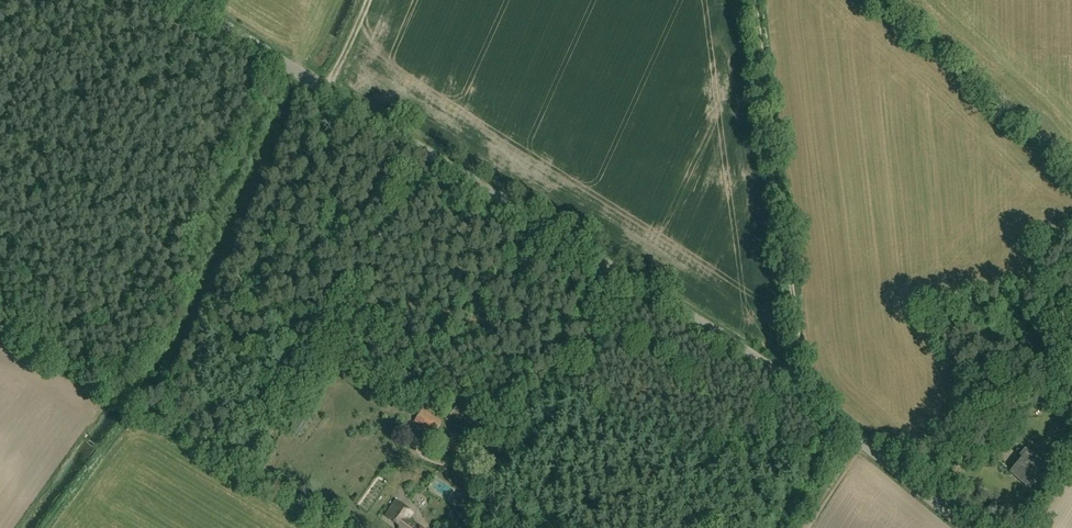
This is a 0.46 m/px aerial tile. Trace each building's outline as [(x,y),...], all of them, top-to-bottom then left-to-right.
[(299,415),(289,431),(299,436),(314,413),(306,409),(311,402),(306,398),(295,412),(299,415)] [(434,433),(442,421),(423,410),(416,421),(434,433)] [(460,454),(464,448),(440,435),(436,440),(460,454)] [(1009,474),(1029,491),(1045,473),(1030,460),(1033,457),(1025,450),(1018,458),(1022,460),(1009,474)] [(457,506),(463,498),(458,494),(452,502),(457,506)] [(416,524),(415,526),(408,521),(414,513),(397,501),(386,516),(401,526),(399,527),(421,527),(416,524)]
